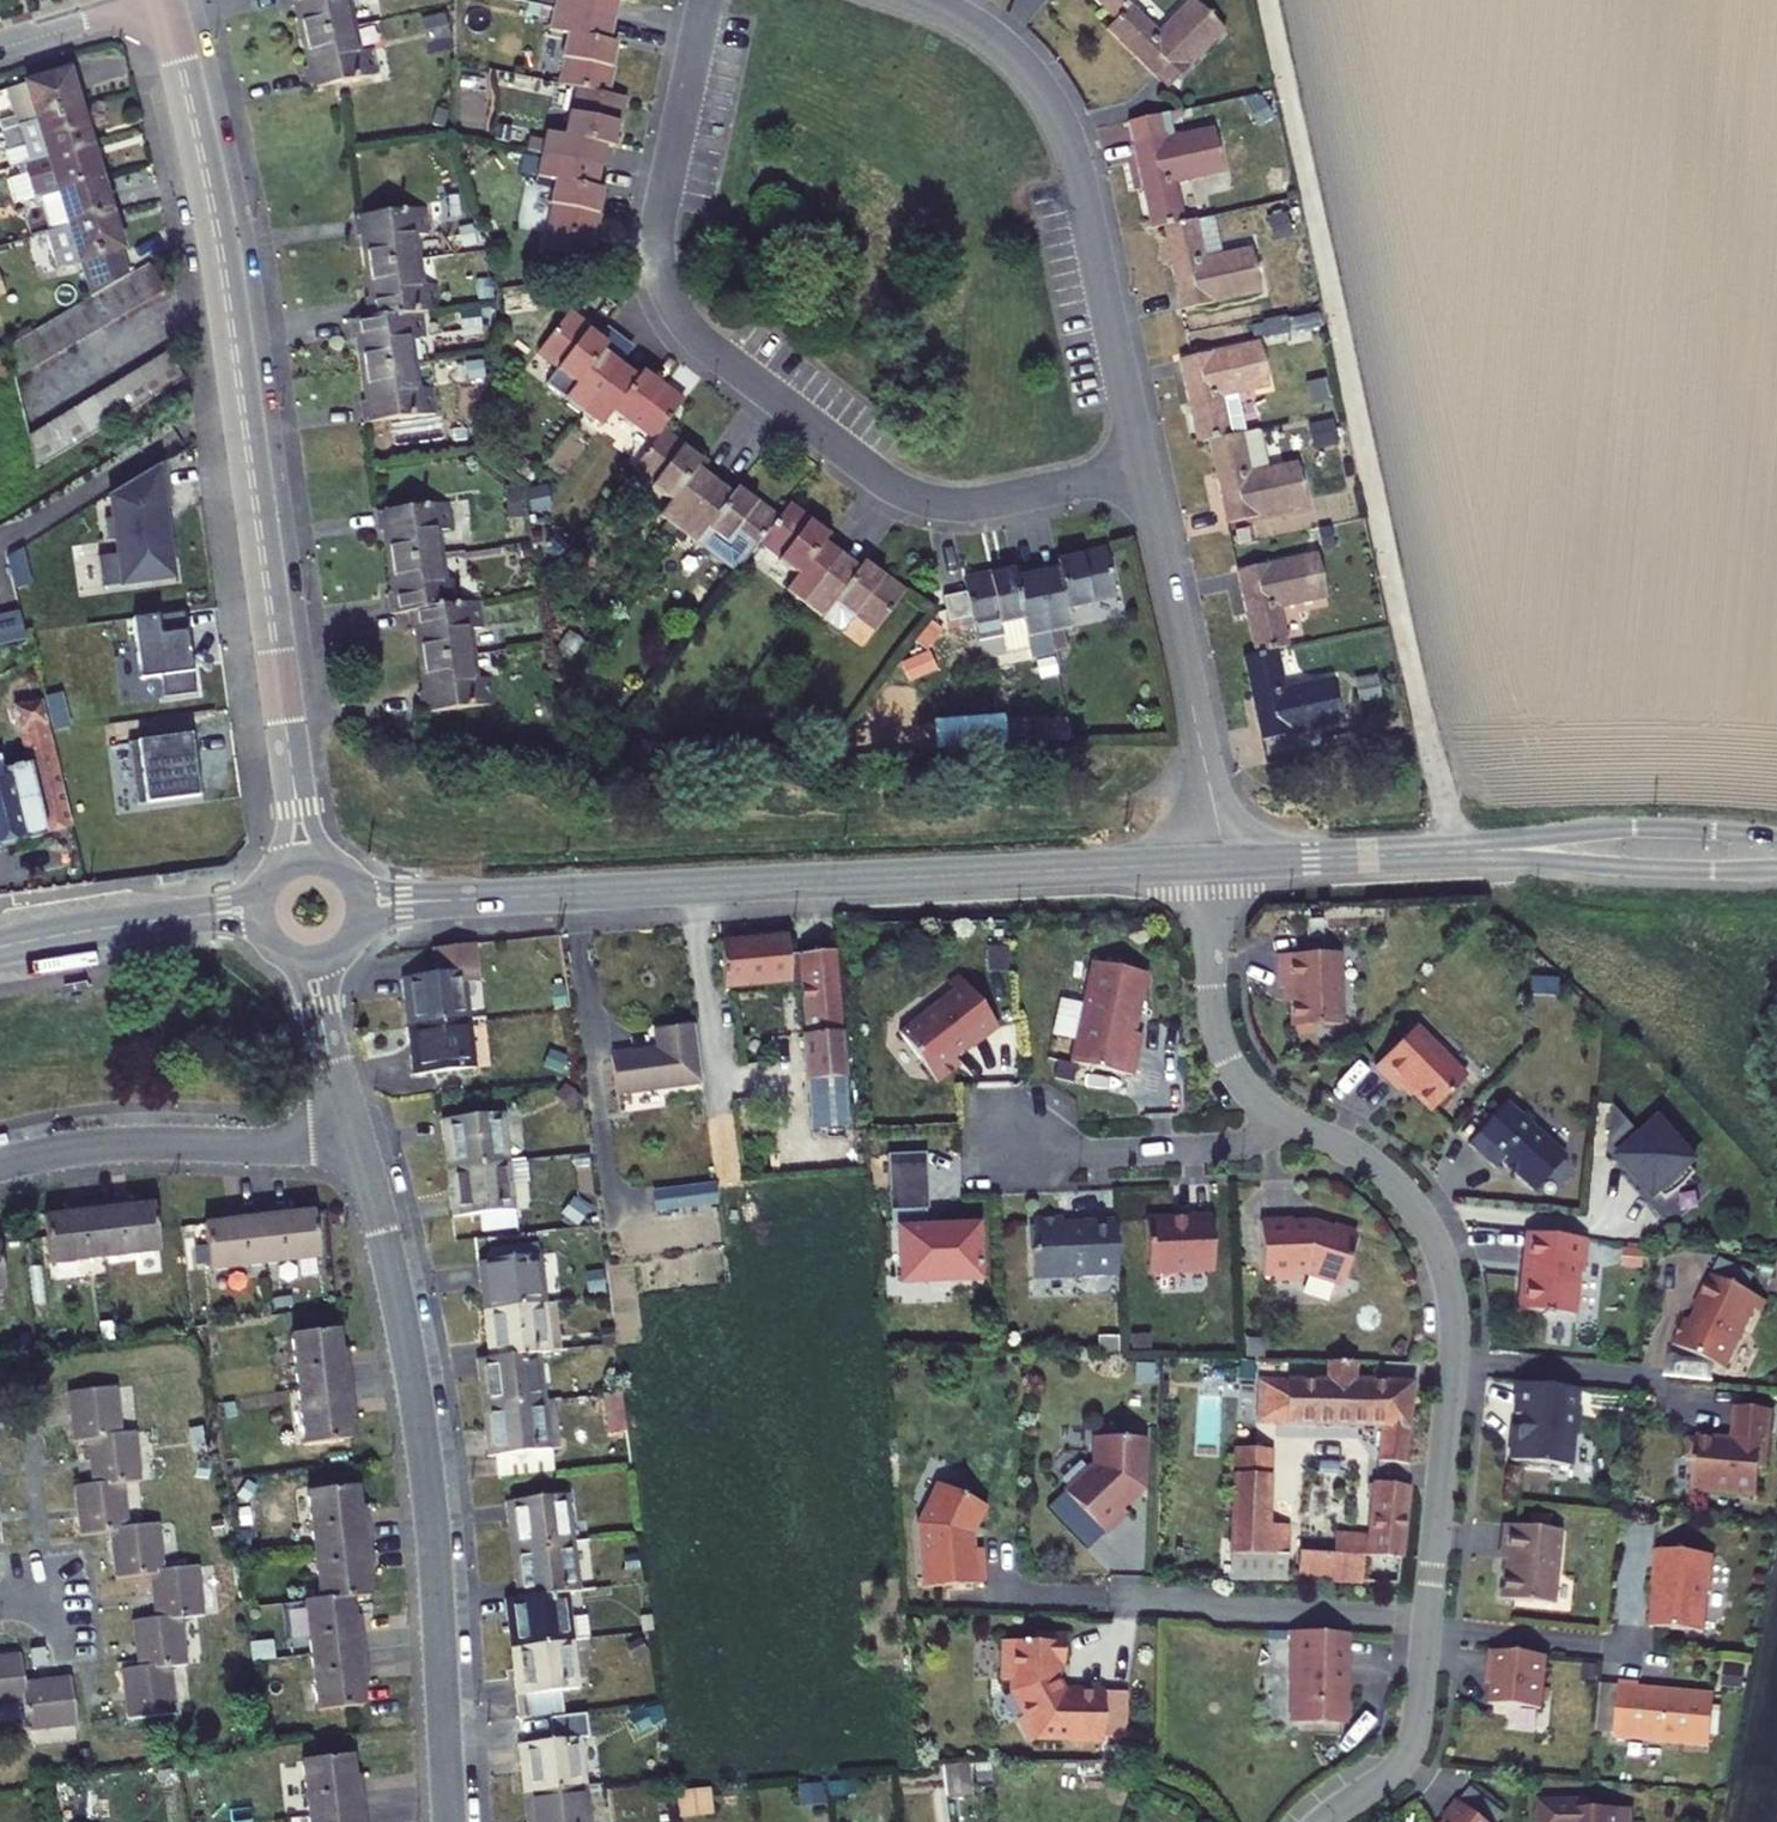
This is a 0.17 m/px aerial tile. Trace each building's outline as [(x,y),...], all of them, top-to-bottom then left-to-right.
[(278,10),(285,11),(291,40),(343,29),(339,4),(349,0),(276,0),(278,10)] [(536,7),(593,21),(597,0),(538,0),(536,7)] [(1099,30),(1125,2),(1128,0),(1071,0),(1099,30)] [(1125,2),(1099,30),(1093,35),(1154,96),(1210,40),(1179,9),(1154,32),(1125,2)] [(593,21),(536,7),(532,27),(546,30),(541,55),(550,58),(546,84),(563,87),(587,92),(597,43),(589,41),(593,21)] [(343,29),(291,40),(297,69),(292,71),(295,91),(365,76),(361,52),(347,52),(343,29)] [(2,94),(9,117),(0,119),(0,135),(74,114),(63,76),(2,94)] [(587,92),(563,87),(558,112),(551,112),(546,132),(529,130),(524,153),(583,165),(588,141),(595,141),(605,96),(587,92)] [(0,135),(0,169),(2,175),(8,173),(85,151),(74,114),(0,135)] [(1200,140),(1122,157),(1139,241),(1153,238),(1185,232),(1176,188),(1207,180),(1200,140)] [(85,151),(8,173),(18,207),(96,185),(85,151)] [(583,165),(524,153),(519,175),(536,180),(532,204),(539,206),(536,227),(577,235),(586,191),(577,189),(583,165)] [(96,185),(18,207),(22,222),(39,218),(45,237),(106,220),(96,185)] [(410,210),(339,219),(341,237),(348,236),(352,267),(403,260),(400,235),(413,234),(410,210)] [(45,237),(57,275),(75,269),(86,302),(124,279),(106,220),(45,237)] [(1185,232),(1153,238),(1171,318),(1246,303),(1238,258),(1219,262),(1213,227),(1185,232)] [(403,260),(352,267),(356,297),(349,298),(350,319),(406,312),(423,309),(423,286),(406,285),(403,260)] [(86,302),(1,353),(8,387),(158,297),(142,268),(124,279),(86,302)] [(350,319),(335,321),(336,338),(344,338),(347,369),(398,362),(397,341),(408,340),(406,312),(350,319)] [(528,345),(548,362),(534,380),(572,409),(609,364),(586,349),(591,341),(555,312),(528,345)] [(1246,350),(1170,366),(1188,454),(1200,451),(1249,441),(1238,393),(1253,390),(1246,350)] [(160,356),(19,443),(26,476),(177,385),(160,356)] [(398,362),(347,369),(351,397),(345,398),(348,420),(416,410),(414,384),(402,385),(398,362)] [(609,364),(572,409),(588,421),(598,409),(616,423),(621,418),(643,434),(649,427),(669,401),(629,371),(625,376),(609,364)] [(643,434),(623,460),(644,477),(640,483),(657,497),(647,511),(666,526),(702,479),(682,465),(687,456),(649,427),(643,434)] [(1249,441),(1200,451),(1216,532),(1292,515),(1285,471),(1267,474),(1260,439),(1249,441)] [(168,460),(111,494),(114,517),(106,518),(109,540),(117,539),(119,554),(99,556),(103,587),(154,581),(153,569),(176,566),(171,526),(168,526),(166,509),(174,508),(168,460)] [(702,479),(666,526),(681,538),(694,526),(712,540),(718,534),(738,549),(748,536),(764,515),(727,486),(720,493),(702,479)] [(431,502),(362,511),(364,529),(371,529),(376,563),(428,555),(425,527),(434,526),(431,502)] [(764,515),(748,536),(772,555),(768,561),(784,575),(775,589),(791,601),(827,554),(811,541),(816,535),(774,502),(764,515)] [(1055,564),(1033,570),(1045,627),(1068,623),(1067,607),(1091,602),(1092,593),(1109,590),(1103,548),(1056,556),(1055,564)] [(827,554),(791,601),(810,616),(821,603),(840,618),(845,612),(865,627),(891,594),(852,565),(844,568),(827,554)] [(428,555),(376,563),(380,591),(372,592),(374,612),(397,609),(445,602),(443,579),(431,578),(428,555)] [(1302,559),(1227,576),(1245,664),(1280,656),(1290,654),(1279,607),(1310,601),(1302,559)] [(1045,627),(1033,570),(1012,573),(1009,568),(959,576),(961,584),(941,587),(946,612),(966,611),(971,634),(997,630),(995,619),(1020,617),(1024,631),(1045,627)] [(445,602),(397,609),(399,630),(406,630),(410,660),(462,652),(460,629),(471,627),(468,598),(445,602)] [(0,613),(0,643),(30,637),(24,609),(0,613)] [(186,612),(134,619),(142,680),(162,677),(165,698),(196,694),(186,612)] [(462,652),(410,660),(413,689),(406,690),(408,709),(478,700),(477,675),(464,675),(462,652)] [(1245,664),(1235,666),(1252,748),(1327,731),(1318,688),(1287,693),(1280,656),(1245,664)] [(49,694),(55,727),(72,724),(66,691),(49,694)] [(9,706),(25,763),(0,770),(0,775),(1,780),(0,780),(0,843),(69,827),(40,699),(9,706)] [(130,745),(140,808),(202,798),(192,735),(130,745)] [(708,962),(714,1010),(779,1004),(774,956),(708,962)] [(1323,971),(1262,974),(1264,1006),(1275,1006),(1277,1044),(1327,1042),(1323,971)] [(797,1053),(792,1053),(796,1100),(834,1096),(821,973),(789,976),(797,1053)] [(1078,982),(1058,1083),(1119,1095),(1127,1054),(1120,1053),(1133,993),(1078,982)] [(454,994),(391,1001),(393,1023),(401,1022),(404,1049),(452,1044),(450,1023),(457,1023),(454,994)] [(959,1069),(985,1048),(944,997),(935,1005),(940,1011),(918,1029),(919,1031),(887,1056),(925,1103),(947,1086),(941,1078),(956,1066),(959,1069)] [(629,1066),(601,1069),(604,1109),(689,1099),(681,1041),(648,1045),(650,1068),(630,1070),(629,1066)] [(1398,1041),(1360,1082),(1384,1104),(1390,1098),(1418,1124),(1450,1090),(1398,1041)] [(452,1044),(404,1049),(407,1079),(399,1079),(401,1099),(464,1093),(461,1064),(454,1065),(452,1044)] [(1489,1118),(1453,1160),(1480,1183),(1485,1177),(1519,1207),(1550,1171),(1516,1141),(1516,1134),(1509,1129),(1503,1129),(1489,1118)] [(499,1135),(434,1143),(436,1164),(448,1163),(450,1189),(496,1184),(493,1162),(502,1161),(499,1135)] [(1643,1137),(1604,1173),(1640,1211),(1646,1207),(1652,1213),(1663,1205),(1673,1195),(1680,1186),(1674,1179),(1679,1175),(1643,1137)] [(910,1175),(874,1177),(878,1252),(885,1252),(888,1304),(917,1303),(916,1298),(938,1298),(938,1301),(966,1300),(964,1246),(913,1249),(910,1175)] [(496,1184),(450,1189),(453,1220),(443,1220),(445,1239),(510,1232),(507,1205),(498,1206),(496,1184)] [(703,1200),(644,1208),(646,1226),(705,1218),(703,1200)] [(94,1231),(99,1283),(152,1277),(147,1232),(113,1235),(112,1229),(94,1231)] [(41,1243),(46,1288),(99,1283),(94,1231),(74,1233),(75,1239),(41,1243)] [(253,1234),(258,1288),(312,1282),(307,1235),(274,1238),(273,1232),(253,1234)] [(199,1244),(205,1293),(258,1288),(253,1234),(236,1235),(237,1241),(199,1244)] [(1200,1290),(1197,1236),(1132,1239),(1135,1293),(1200,1290)] [(1021,1296),(1064,1294),(1065,1297),(1105,1295),(1102,1239),(1068,1241),(1069,1244),(1049,1244),(1049,1239),(1021,1240),(1022,1269),(1019,1269),(1021,1296)] [(1277,1239),(1246,1240),(1249,1294),(1260,1294),(1265,1299),(1277,1299),(1283,1292),(1292,1292),(1321,1301),(1329,1297),(1342,1254),(1339,1254),(1340,1251),(1319,1244),(1318,1248),(1298,1241),(1277,1242),(1277,1239)] [(1528,1327),(1528,1330),(1536,1331),(1536,1328),(1559,1330),(1563,1288),(1569,1288),(1572,1253),(1513,1248),(1506,1325),(1528,1327)] [(528,1277),(466,1285),(468,1303),(474,1302),(478,1332),(527,1326),(523,1303),(531,1302),(528,1277)] [(1753,1315),(1699,1290),(1677,1336),(1671,1333),(1659,1358),(1711,1383),(1740,1322),(1748,1325),(1753,1315)] [(527,1326),(478,1332),(482,1361),(474,1361),(477,1383),(530,1375),(539,1374),(536,1346),(529,1347),(527,1326)] [(326,1352),(281,1357),(288,1411),(340,1402),(337,1384),(330,1385),(326,1352)] [(1363,1374),(1337,1373),(1337,1391),(1295,1389),(1293,1433),(1388,1437),(1386,1475),(1411,1476),(1415,1392),(1363,1389),(1363,1374)] [(477,1383),(468,1384),(471,1409),(480,1408),(483,1431),(528,1425),(525,1402),(534,1401),(530,1375),(477,1383)] [(1497,1476),(1557,1481),(1559,1450),(1565,1445),(1566,1427),(1562,1421),(1564,1403),(1504,1398),(1501,1430),(1506,1430),(1505,1443),(1500,1443),(1497,1476)] [(340,1402),(288,1411),(294,1463),(340,1457),(335,1423),(342,1423),(340,1402)] [(109,1451),(103,1403),(57,1409),(63,1457),(80,1455),(109,1451)] [(613,1414),(599,1416),(604,1444),(617,1442),(613,1414)] [(1683,1454),(1675,1453),(1673,1473),(1681,1473),(1678,1505),(1743,1510),(1745,1483),(1752,1484),(1757,1425),(1722,1421),(1720,1454),(1683,1451),(1683,1454)] [(528,1425),(483,1431),(486,1458),(477,1459),(480,1478),(543,1471),(540,1444),(531,1446),(528,1425)] [(86,1502),(114,1498),(131,1496),(126,1449),(109,1451),(80,1455),(86,1502)] [(1241,1566),(1295,1567),(1296,1534),(1272,1534),(1274,1455),(1243,1454),(1241,1566)] [(1052,1515),(1092,1557),(1113,1536),(1107,1531),(1129,1510),(1130,1462),(1082,1461),(1081,1492),(1075,1493),(1052,1515)] [(68,1504),(74,1552),(102,1549),(120,1546),(114,1498),(86,1502),(68,1504)] [(1339,1570),(1303,1568),(1301,1587),(1404,1593),(1410,1502),(1383,1500),(1380,1542),(1341,1540),(1339,1570)] [(348,1505),(303,1510),(308,1564),(361,1558),(359,1540),(352,1541),(348,1505)] [(978,1529),(930,1506),(910,1546),(914,1609),(975,1605),(972,1572),(965,1572),(965,1556),(978,1529)] [(561,1515),(493,1524),(496,1545),(505,1544),(508,1571),(560,1565),(558,1544),(564,1544),(561,1515)] [(1548,1546),(1491,1541),(1488,1576),(1493,1576),(1489,1615),(1541,1620),(1548,1546)] [(143,1590),(154,1588),(148,1544),(120,1546),(102,1549),(108,1594),(143,1590)] [(361,1558),(308,1564),(314,1619),(344,1616),(359,1614),(356,1578),(363,1577),(361,1558)] [(560,1565),(508,1571),(511,1595),(502,1597),(505,1621),(562,1613),(572,1612),(569,1583),(563,1584),(560,1565)] [(1701,1570),(1643,1565),(1640,1601),(1642,1601),(1640,1643),(1692,1647),(1696,1607),(1698,1607),(1701,1570)] [(154,1588),(143,1590),(149,1636),(173,1634),(195,1631),(190,1584),(154,1588)] [(505,1621),(496,1622),(498,1639),(507,1638),(511,1669),(557,1663),(554,1636),(564,1635),(562,1613),(505,1621)] [(314,1619),(297,1621),(302,1677),(358,1672),(355,1651),(347,1652),(344,1616),(314,1619)] [(166,1680),(179,1678),(173,1634),(149,1636),(126,1639),(132,1684),(166,1680)] [(1011,1693),(1011,1704),(1023,1728),(1016,1732),(1028,1755),(1036,1750),(1081,1752),(1081,1748),(1101,1749),(1103,1705),(1067,1703),(1067,1706),(1063,1706),(1052,1686),(1056,1684),(1057,1675),(1063,1675),(1065,1650),(1035,1649),(1034,1654),(1002,1653),(1000,1692),(1011,1693)] [(1334,1654),(1280,1654),(1280,1705),(1287,1705),(1287,1746),(1335,1746),(1334,1654)] [(557,1663),(511,1669),(514,1695),(506,1696),(512,1742),(553,1736),(550,1711),(573,1708),(570,1681),(560,1683),(557,1663)] [(1534,1673),(1479,1668),(1476,1701),(1480,1701),(1478,1721),(1530,1726),(1534,1673)] [(302,1677),(307,1731),(355,1726),(351,1688),(359,1687),(358,1672),(302,1677)] [(17,1723),(14,1702),(10,1676),(0,1677),(0,1725),(17,1723)] [(132,1684),(117,1686),(123,1729),(172,1724),(166,1680),(132,1684)] [(14,1702),(17,1723),(19,1742),(65,1736),(59,1697),(14,1702)] [(1628,1703),(1607,1701),(1602,1756),(1698,1765),(1703,1713),(1628,1706),(1628,1703)] [(1103,1705),(1101,1749),(1118,1750),(1119,1705),(1103,1705)] [(576,1758),(512,1767),(515,1787),(522,1785),(526,1813),(575,1807),(572,1785),(579,1784),(576,1758)] [(294,1780),(299,1821),(354,1821),(352,1807),(344,1808),(340,1774),(294,1780)] [(957,1787),(933,1787),(937,1819),(960,1815),(957,1787)] [(526,1813),(528,1821),(577,1821),(575,1807),(526,1813)]
